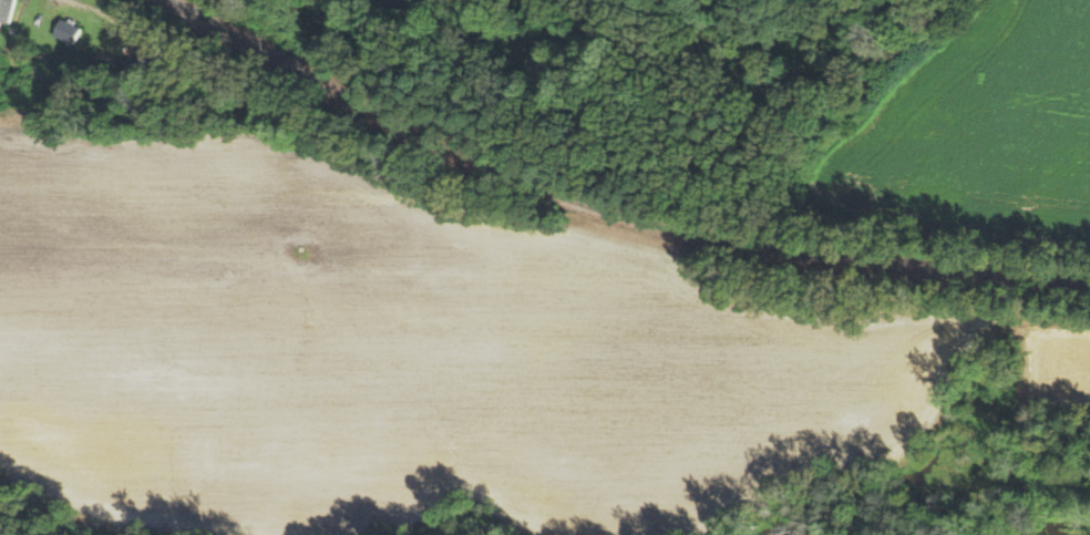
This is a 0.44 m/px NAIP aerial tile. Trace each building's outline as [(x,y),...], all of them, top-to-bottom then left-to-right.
[(13,23),(0,20),(0,0),(19,0),(13,23)] [(63,18),(55,34),(79,45),(86,28),(78,24),(80,21),(73,18),(71,21),(63,18)]
